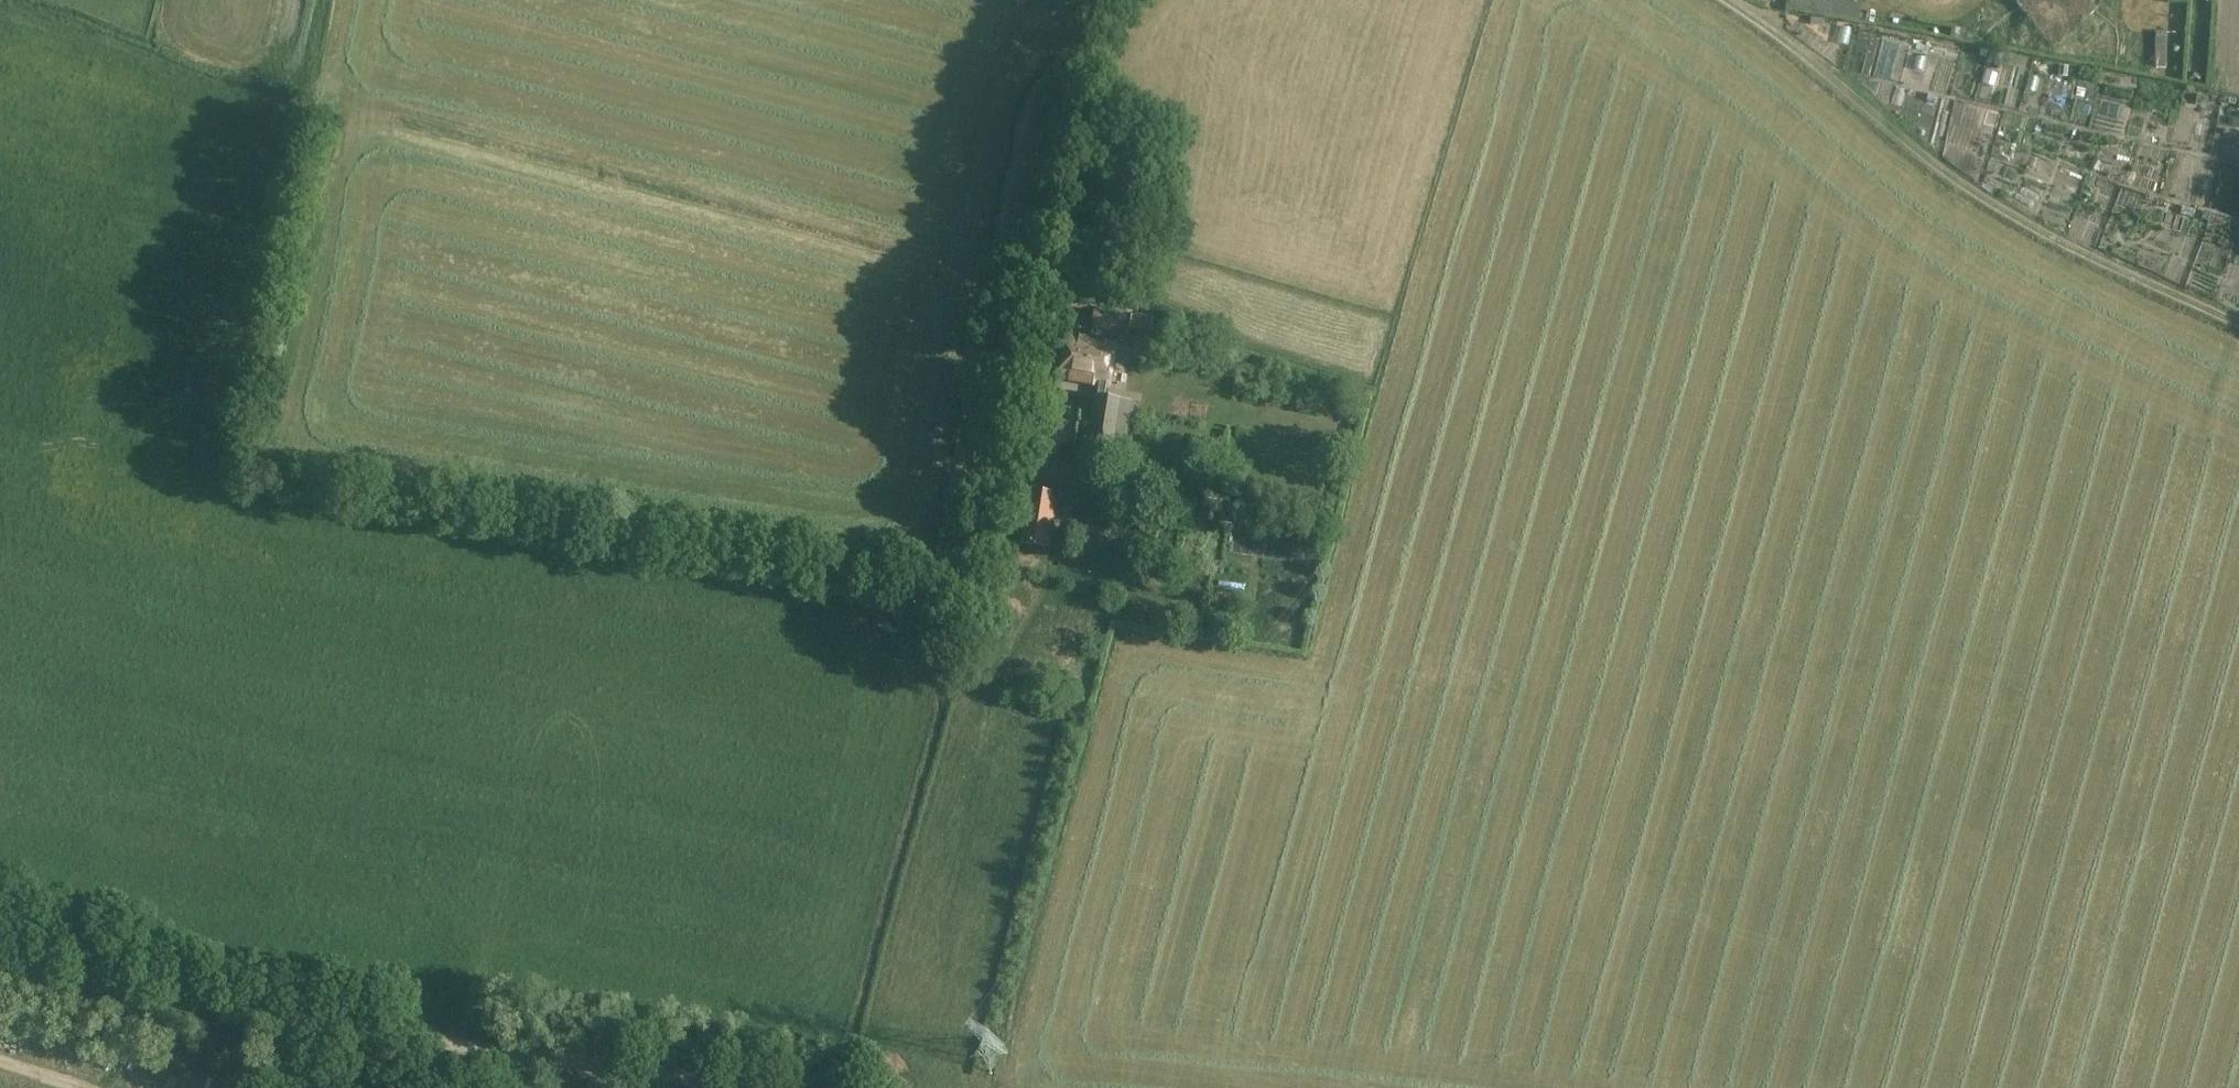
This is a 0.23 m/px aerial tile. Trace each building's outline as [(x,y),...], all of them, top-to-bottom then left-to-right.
[(2082,0),(2021,0),(2017,3),(2049,48),(2094,16),(2082,0)] [(1121,335),(1124,313),(1095,308),(1091,339),(1068,336),(1061,381),(1096,386),(1099,386),(1098,396),(1096,396),(1088,447),(1121,453),(1130,402),(1104,397),(1106,387),(1107,388),(1113,343),(1105,341),(1105,333),(1121,335)] [(1151,318),(1129,314),(1126,333),(1148,336),(1151,318)] [(1048,547),(1056,495),(1030,491),(1022,543),(1048,547)]
